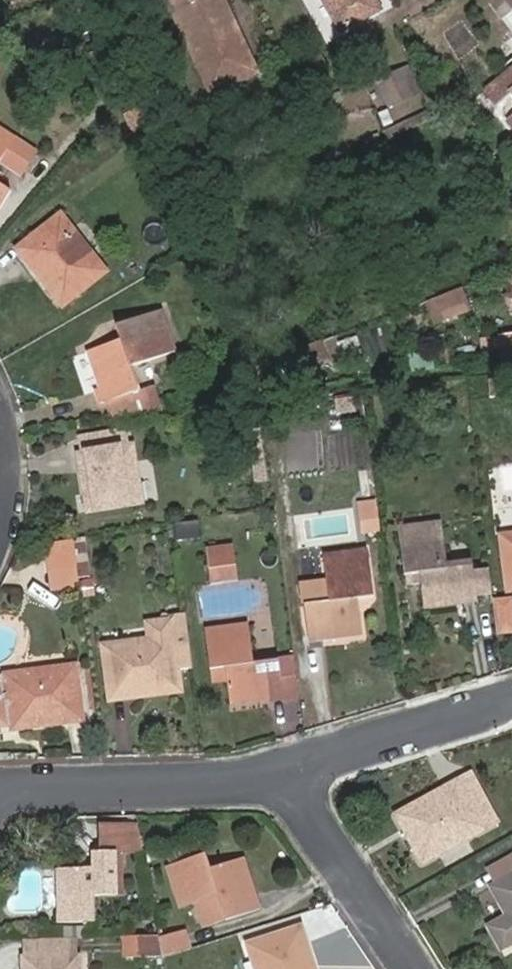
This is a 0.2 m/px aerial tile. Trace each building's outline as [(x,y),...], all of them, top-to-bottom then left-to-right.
[(230,26),(236,23),(226,0),(169,0),(213,91),(258,69),(253,58),(246,62),(230,26)] [(344,28),(382,7),(378,0),(329,0),(344,28)] [(236,23),(230,26),(246,62),(253,58),(236,23)] [(503,67),(511,59),(511,38),(492,53),(503,67)] [(413,98),(419,95),(405,67),(400,70),(413,98)] [(483,92),(493,104),(508,92),(511,98),(511,68),(483,92)] [(389,109),(413,98),(400,70),(376,81),(389,109)] [(310,117),(338,108),(334,96),(304,104),(310,117)] [(143,148),(165,138),(148,101),(138,105),(150,132),(138,137),(143,148)] [(138,105),(126,111),(138,137),(150,132),(138,105)] [(385,132),(388,138),(442,112),(437,106),(385,132)] [(15,138),(0,128),(0,162),(15,138)] [(23,176),(38,153),(15,138),(0,162),(23,176)] [(11,192),(0,185),(0,208),(11,192)] [(63,305),(106,272),(94,256),(89,260),(68,234),(73,230),(60,214),(19,249),(63,305)] [(424,298),(433,322),(471,309),(462,285),(424,298)] [(131,367),(176,350),(163,309),(116,325),(121,339),(86,352),(102,401),(105,400),(112,420),(157,412),(148,386),(138,389),(131,367)] [(511,355),(511,330),(496,331),(497,357),(511,355)] [(307,372),(328,361),(320,344),(298,353),(307,372)] [(488,391),(510,387),(509,375),(487,379),(488,391)] [(86,512),(142,502),(139,483),(131,484),(128,464),(135,463),(132,443),(129,444),(127,427),(79,435),(82,451),(77,453),(86,512)] [(425,609),(477,601),(472,565),(447,568),(440,520),(398,527),(405,573),(407,573),(408,583),(421,581),(425,609)] [(511,591),(511,535),(500,536),(508,591),(511,591)] [(77,565),(86,564),(83,536),(73,538),(77,565)] [(49,569),(77,565),(73,538),(46,543),(49,569)] [(359,598),(374,596),(368,547),(323,552),(329,601),(305,604),(309,640),(363,633),(359,598)] [(208,572),(236,569),(233,550),(205,553),(208,572)] [(477,601),(494,598),(490,562),(472,565),(477,601)] [(78,576),(88,575),(86,564),(77,565),(78,576)] [(79,587),(78,576),(77,565),(49,569),(53,591),(79,587)] [(210,580),(237,578),(236,569),(208,572),(210,580)] [(511,631),(511,604),(511,601),(495,604),(499,633),(511,631)] [(109,700),(180,690),(171,619),(152,623),(154,643),(122,648),(121,641),(101,644),(109,700)] [(231,702),(282,696),(278,660),(254,663),(248,621),(206,627),(211,668),(226,666),(228,678),(231,702)] [(282,696),(300,694),(295,657),(278,660),(282,696)] [(84,720),(77,663),(58,665),(59,672),(26,676),(26,670),(0,674),(0,727),(5,726),(4,720),(11,718),(12,726),(12,729),(84,720)] [(58,665),(26,670),(26,676),(59,672),(58,665)] [(211,668),(213,680),(228,678),(226,666),(211,668)] [(485,827),(498,820),(472,773),(459,780),(485,827)] [(468,837),(485,827),(459,780),(395,814),(421,863),(439,854),(435,848),(465,831),(468,837)] [(94,896),(123,895),(123,852),(145,851),(139,822),(97,823),(97,851),(92,852),(93,867),(56,868),(57,922),(95,921),(94,896)] [(439,854),(468,837),(465,831),(435,848),(439,854)] [(226,920),(262,908),(244,858),(210,869),(205,855),(166,867),(179,908),(195,903),(218,896),(226,920)] [(495,885),(511,876),(511,858),(511,856),(486,870),(495,885)] [(511,945),(511,876),(495,885),(490,888),(505,916),(488,925),(502,950),(511,945)] [(195,903),(203,927),(226,920),(218,896),(195,903)] [(301,925),(247,943),(252,961),(257,960),(260,968),(315,968),(301,925)] [(163,956),(194,946),(187,926),(159,934),(160,935),(163,956)] [(123,956),(163,956),(160,935),(123,936),(123,956)] [(23,956),(78,955),(77,937),(22,938),(23,956)] [(78,955),(23,956),(23,968),(79,968),(78,955)]
